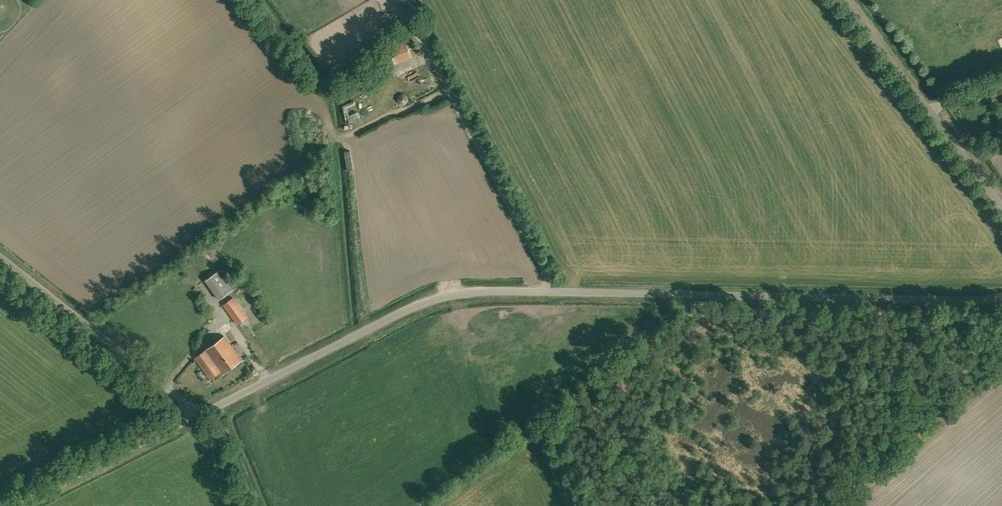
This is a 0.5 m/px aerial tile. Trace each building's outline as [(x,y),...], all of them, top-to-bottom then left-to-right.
[(411,17),(418,13),(411,0),(402,0),(411,17)] [(410,55),(404,41),(389,47),(395,61),(410,55)] [(233,290),(219,270),(206,280),(219,299),(233,290)] [(237,324),(248,317),(234,297),(223,305),(237,324)] [(222,373),(242,359),(225,336),(195,357),(211,378),(220,371),(222,373)] [(202,455),(206,461),(216,455),(212,449),(202,455)]
